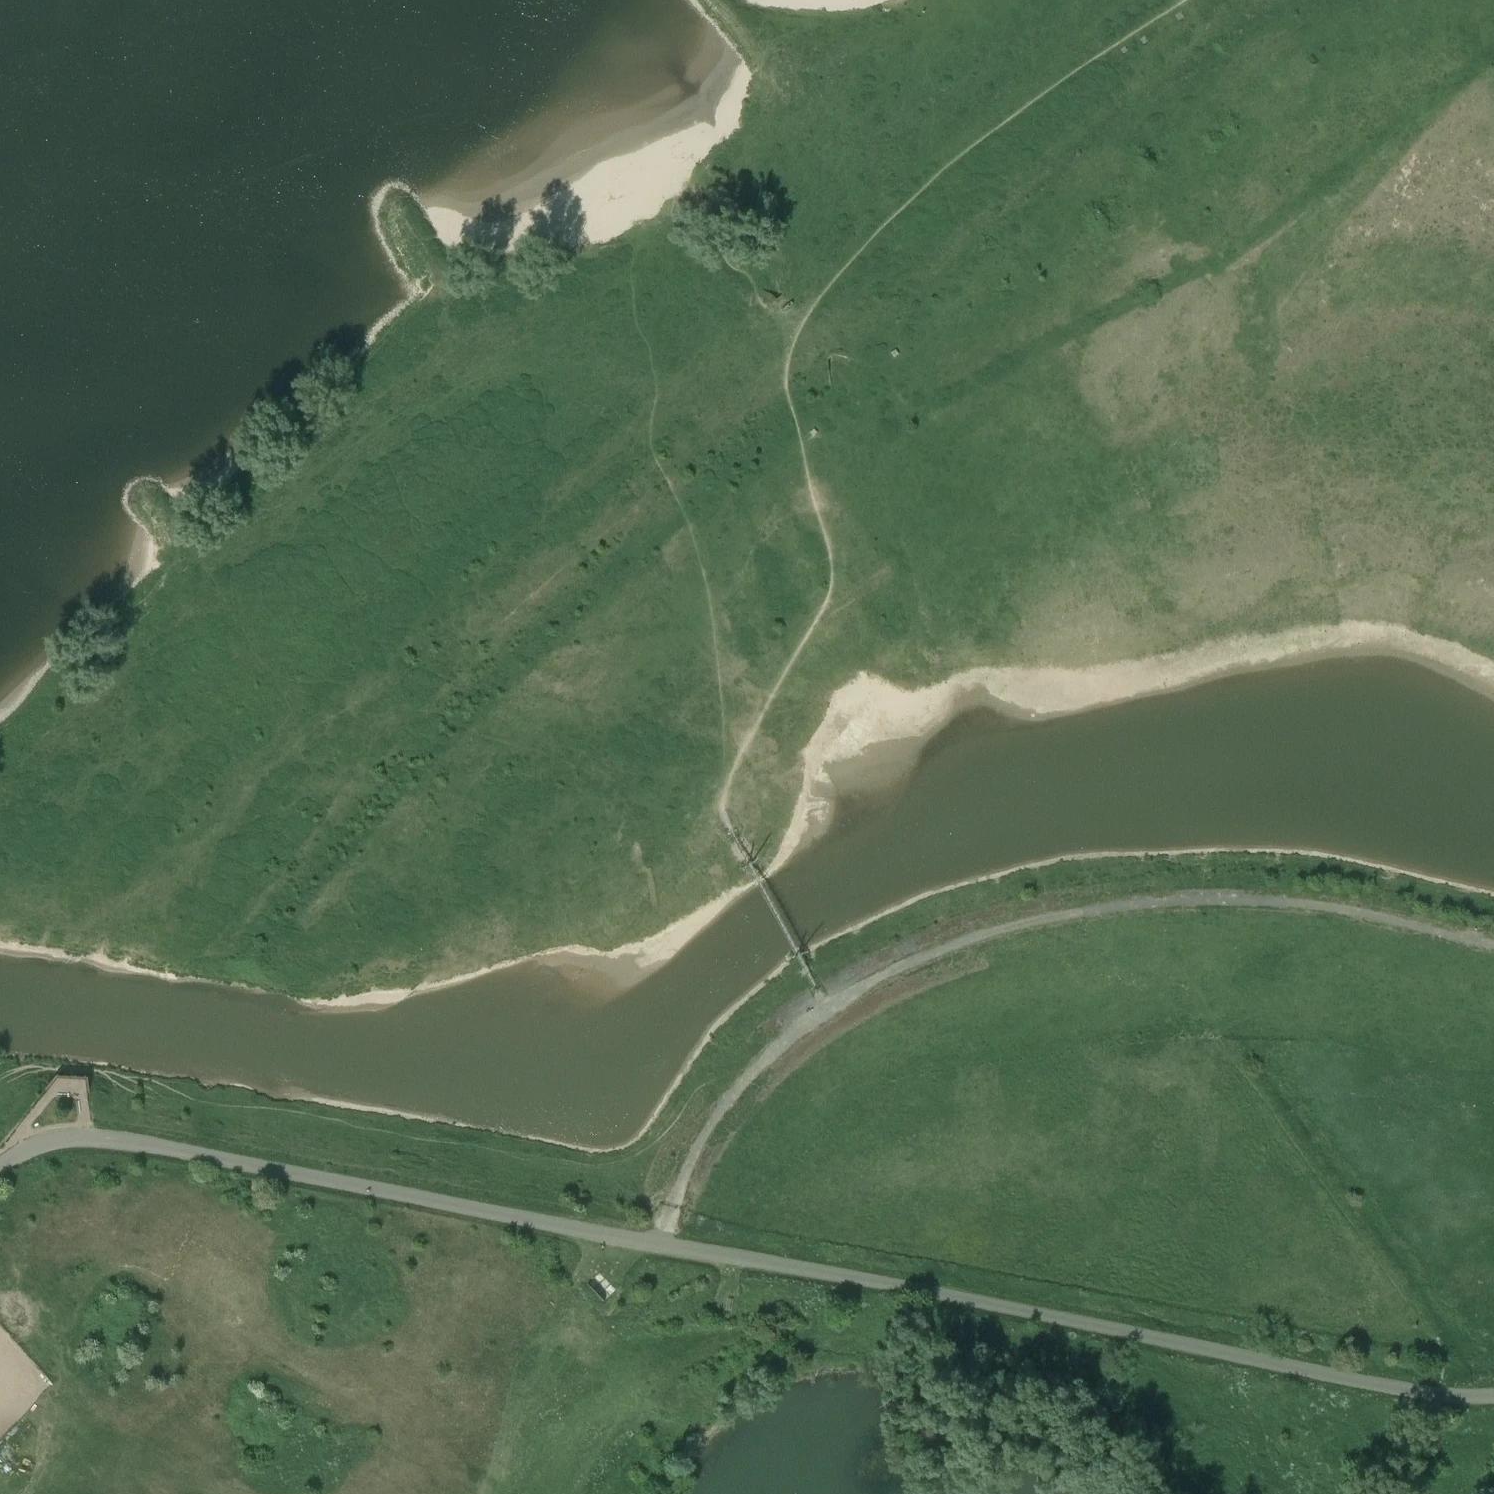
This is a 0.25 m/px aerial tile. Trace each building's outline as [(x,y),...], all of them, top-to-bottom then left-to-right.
[(591,1284),(605,1298),(614,1289),(599,1275),(591,1284)]
